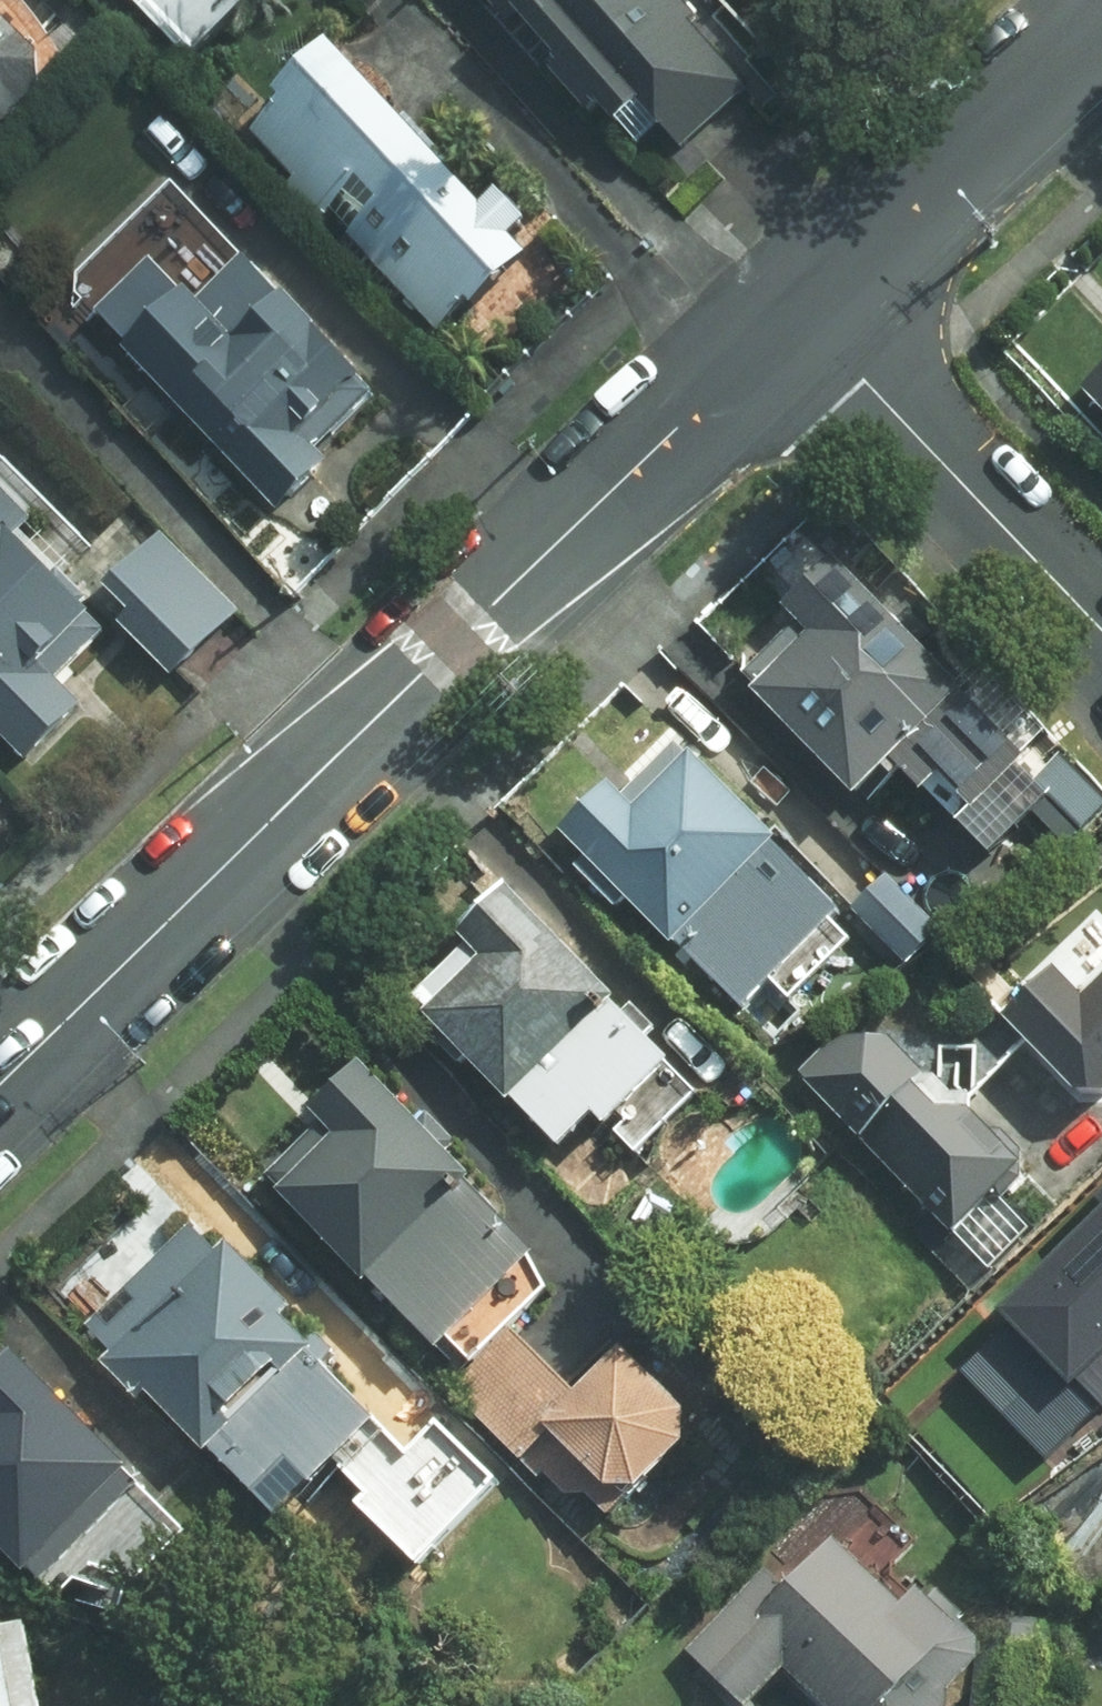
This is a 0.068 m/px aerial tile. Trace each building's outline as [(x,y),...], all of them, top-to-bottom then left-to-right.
[(188,71),(257,3),(255,0),(118,0),(188,71)] [(677,160),(746,95),(689,32),(697,25),(690,17),(675,0),(634,0),(624,2),(622,0),(468,0),(506,36),(509,33),(550,76),(544,82),(630,164),(656,139),(677,160)] [(4,130),(38,93),(38,60),(0,24),(0,129),(4,130)] [(521,235),(495,210),(481,224),(324,66),(244,144),(436,338),(462,313),(469,319),(520,269),(503,252),(521,235)] [(380,398),(172,193),(58,303),(277,526),(329,474),(316,462),(380,398)] [(1085,382),(1101,399),(1101,365),(1085,382)] [(9,551),(32,529),(0,497),(0,745),(24,768),(81,710),(57,687),(102,641),(80,619),(89,610),(54,578),(46,586),(9,551)] [(240,619),(160,541),(101,598),(124,622),(115,631),(118,634),(174,685),(240,619)] [(967,821),(1021,766),(952,699),(826,566),(776,612),(791,627),(738,677),(749,690),(742,696),(844,803),(883,767),(915,802),(932,785),(967,821)] [(608,784),(554,835),(669,955),(672,952),(734,1016),(837,919),(673,747),(620,797),(608,784)] [(663,1067),(642,1045),(648,1040),(625,1016),(619,1021),(498,894),(449,941),(460,952),(407,1002),(420,1016),(415,1021),(502,1113),(506,1109),(551,1156),(588,1122),(596,1130),(663,1067)] [(995,1022),(1015,1044),(1012,1056),(1040,1085),(1048,1078),(1072,1103),(1101,1102),(1101,978),(1082,997),(1066,997),(1046,974),(995,1022)] [(845,1021),(800,1066),(961,1225),(1030,1156),(976,1103),(954,1108),(920,1077),(933,1063),(894,1028),(845,1021)] [(529,1260),(457,1185),(462,1179),(444,1160),(452,1153),(420,1120),(412,1127),(353,1066),(304,1112),(318,1127),(264,1178),(275,1189),(268,1196),(359,1290),(362,1287),(429,1356),(529,1260)] [(997,1304),(1074,1382),(1101,1354),(1101,1201),(997,1304)] [(81,1330),(106,1355),(95,1366),(131,1404),(138,1397),(199,1460),(204,1455),(270,1523),(369,1428),(317,1374),(335,1355),(316,1335),(301,1350),(275,1323),(289,1310),(259,1279),(257,1280),(222,1244),(212,1253),(187,1227),(81,1330)] [(514,1335),(454,1401),(592,1530),(687,1428),(609,1355),(575,1392),(514,1335)] [(5,1356),(0,1361),(0,1563),(17,1581),(124,1478),(5,1356)] [(499,1488),(437,1422),(405,1452),(386,1432),(341,1474),(364,1499),(353,1510),(410,1571),(499,1488)] [(898,1611),(831,1543),(780,1592),(763,1575),(682,1653),(734,1705),(753,1705),(780,1679),(807,1705),(945,1705),(946,1698),(975,1665),(974,1643),(957,1627),(962,1621),(932,1594),(922,1605),(912,1596),(898,1611)] [(22,1628),(0,1631),(0,1705),(35,1705),(22,1628)]
